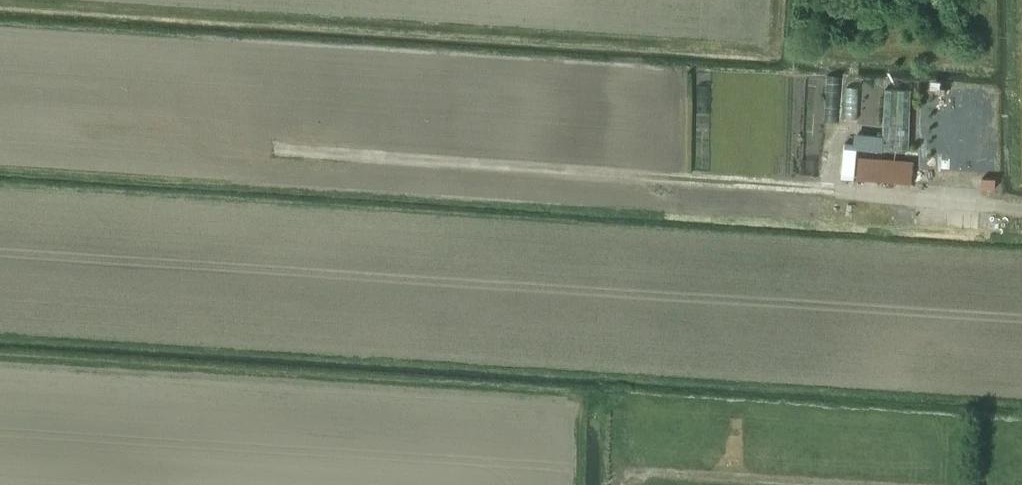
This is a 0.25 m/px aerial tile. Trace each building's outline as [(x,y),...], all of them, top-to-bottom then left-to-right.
[(884,125),(883,150),(909,151),(911,90),(885,89),(884,125)] [(856,179),(912,183),(913,162),(858,158),(856,179)] [(982,179),(982,188),(995,189),(996,179),(982,179)]
